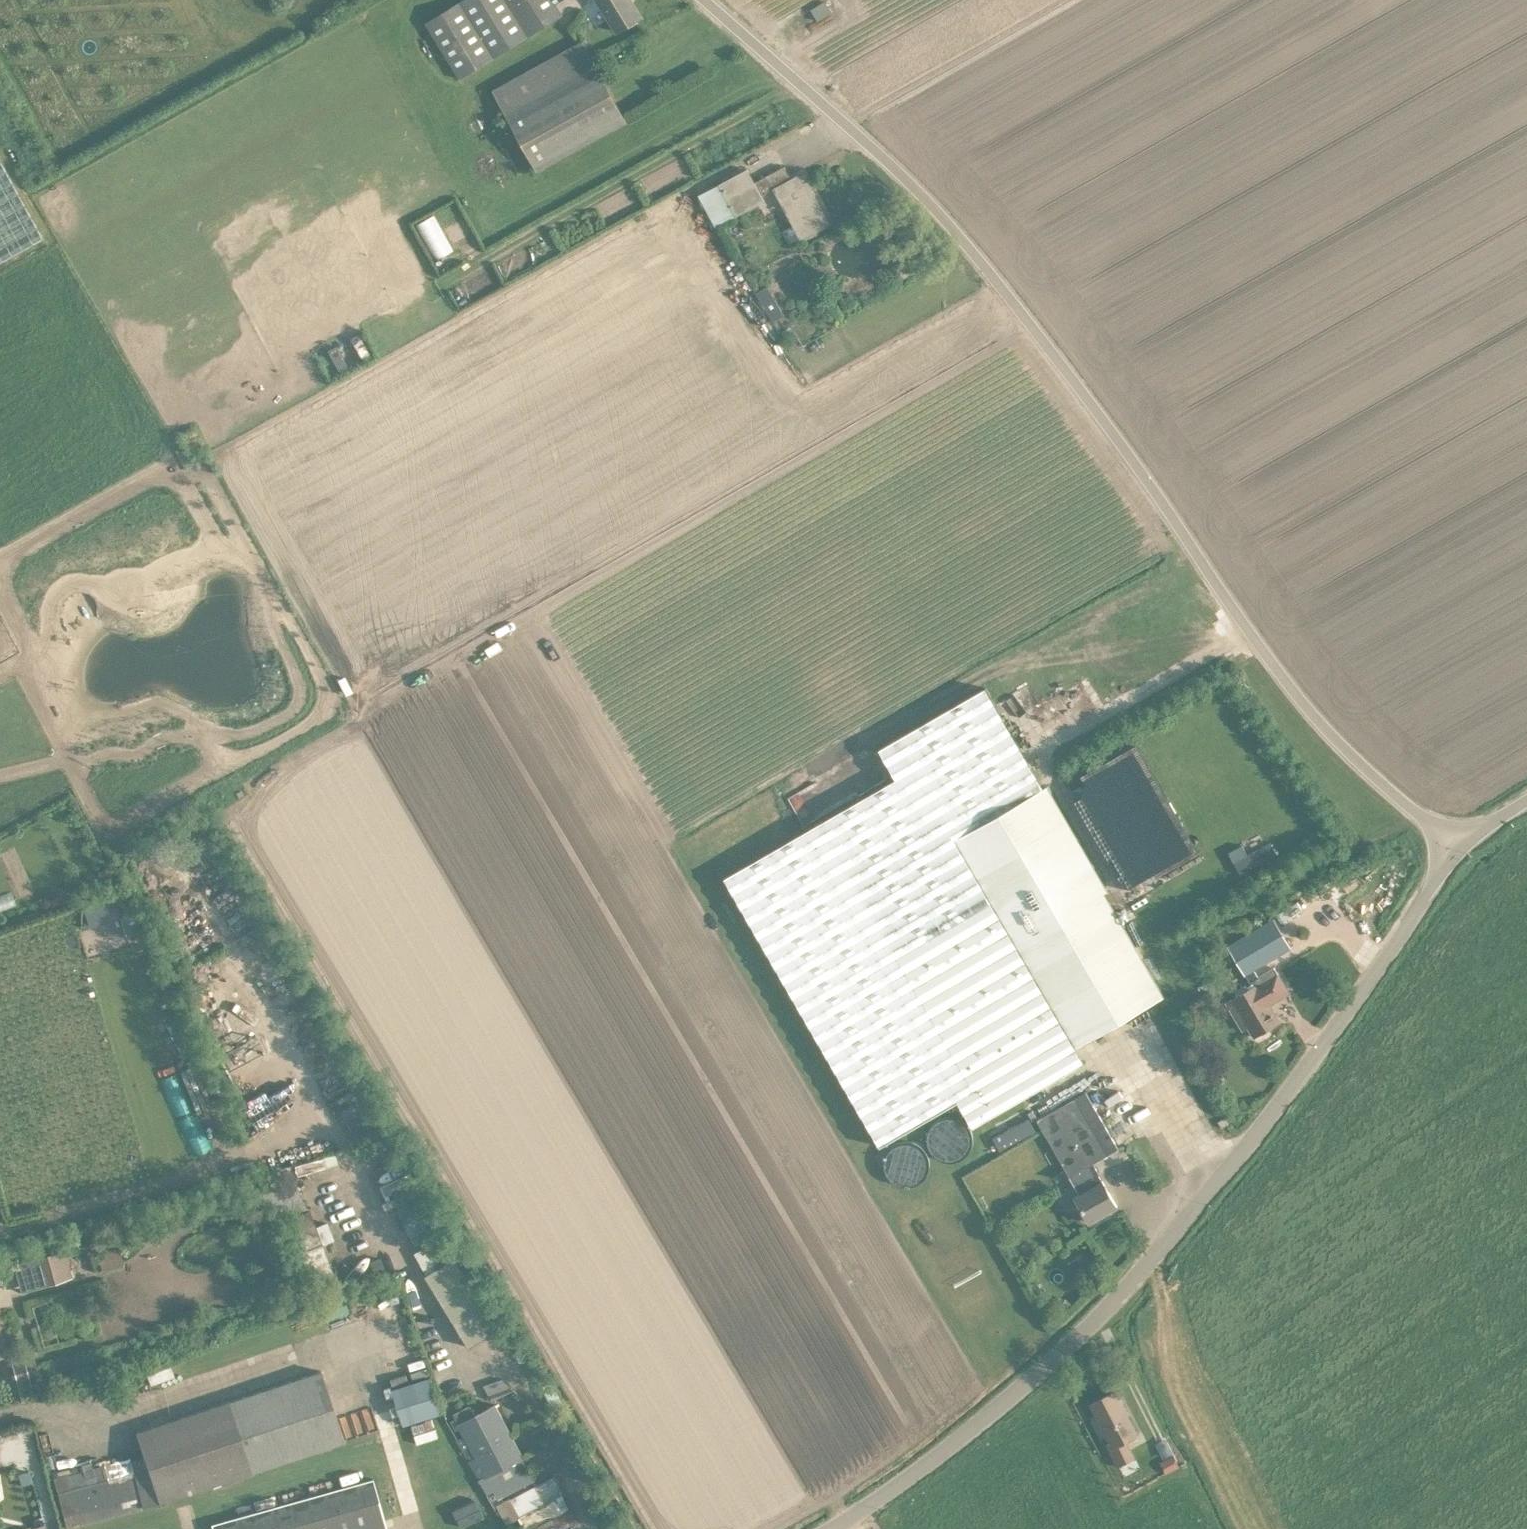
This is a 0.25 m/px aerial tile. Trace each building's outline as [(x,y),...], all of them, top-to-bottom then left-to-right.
[(491,55),(561,12),(554,1),(556,0),(456,0),(422,21),(457,76),(491,55)] [(614,30),(639,15),(630,0),(596,0),(614,30)] [(490,88),(534,169),(624,120),(579,39),(490,88)] [(43,133),(61,142),(64,135),(46,126),(43,133)] [(745,166),(717,182),(734,214),(762,198),(759,193),(771,186),(798,238),(828,221),(828,220),(825,222),(810,195),(813,193),(801,171),(800,170),(789,176),(783,163),(752,180),(745,166)] [(39,236),(0,165),(0,258),(39,236)] [(754,291),(771,320),(783,313),(765,284),(754,291)] [(891,772),(720,872),(722,875),(877,1144),(920,1119),(955,1099),(970,1124),(1081,1060),(1072,1044),(1074,1044),(953,835),(1040,785),(1021,751),(1008,730),(982,685),(980,681),(874,742),(876,747),(891,772)] [(1040,785),(953,835),(1074,1044),(1161,993),(1040,785)] [(112,894),(108,898),(109,901),(115,907),(116,906),(121,901),(113,893),(112,894)] [(1251,986),(1225,1001),(1240,1028),(1245,1025),(1251,1035),(1277,1019),(1268,1002),(1287,990),(1272,965),(1256,974),(1251,966),(1287,945),(1271,917),(1226,944),(1251,986)] [(1060,1162),(1068,1174),(1090,1161),(1116,1146),(1098,1116),(1083,1089),(1034,1117),(1050,1144),(1060,1162)] [(332,1154),(291,1166),(293,1175),(334,1164),(332,1154)] [(1107,1191),(1099,1178),(1095,1172),(1096,1171),(1090,1161),(1068,1174),(1077,1191),(1072,1194),(1087,1220),(1115,1204),(1107,1191)] [(253,1188),(261,1205),(295,1189),(288,1172),(288,1163),(268,1168),(273,1179),(253,1188)] [(422,1201),(398,1216),(412,1240),(436,1225),(422,1201)] [(331,1276),(318,1242),(311,1224),(305,1208),(282,1217),(308,1285),(331,1276)] [(69,1275),(63,1254),(61,1248),(26,1258),(33,1285),(69,1275)] [(460,1267),(438,1278),(430,1282),(467,1356),(498,1341),(460,1267)] [(1033,1282),(1026,1286),(1031,1294),(1037,1290),(1033,1282)] [(7,1361),(11,1379),(25,1376),(21,1358),(7,1361)] [(317,1367),(132,1429),(141,1454),(51,1478),(64,1526),(156,1501),(341,1439),(317,1367)] [(500,1376),(481,1383),(489,1398),(511,1386),(500,1376)] [(1106,1447),(1114,1464),(1132,1456),(1124,1439),(1136,1433),(1113,1389),(1088,1403),(1110,1445),(1106,1447)] [(453,1417),(448,1419),(453,1429),(457,1427),(463,1439),(482,1476),(485,1475),(497,1494),(530,1476),(508,1433),(492,1402),(474,1412),(472,1412),(472,1413),(467,1404),(451,1412),(453,1417)] [(1171,1454),(1157,1461),(1163,1470),(1176,1463),(1171,1454)] [(369,1475),(207,1520),(210,1528),(384,1528),(384,1527),(369,1476),(369,1475)]
